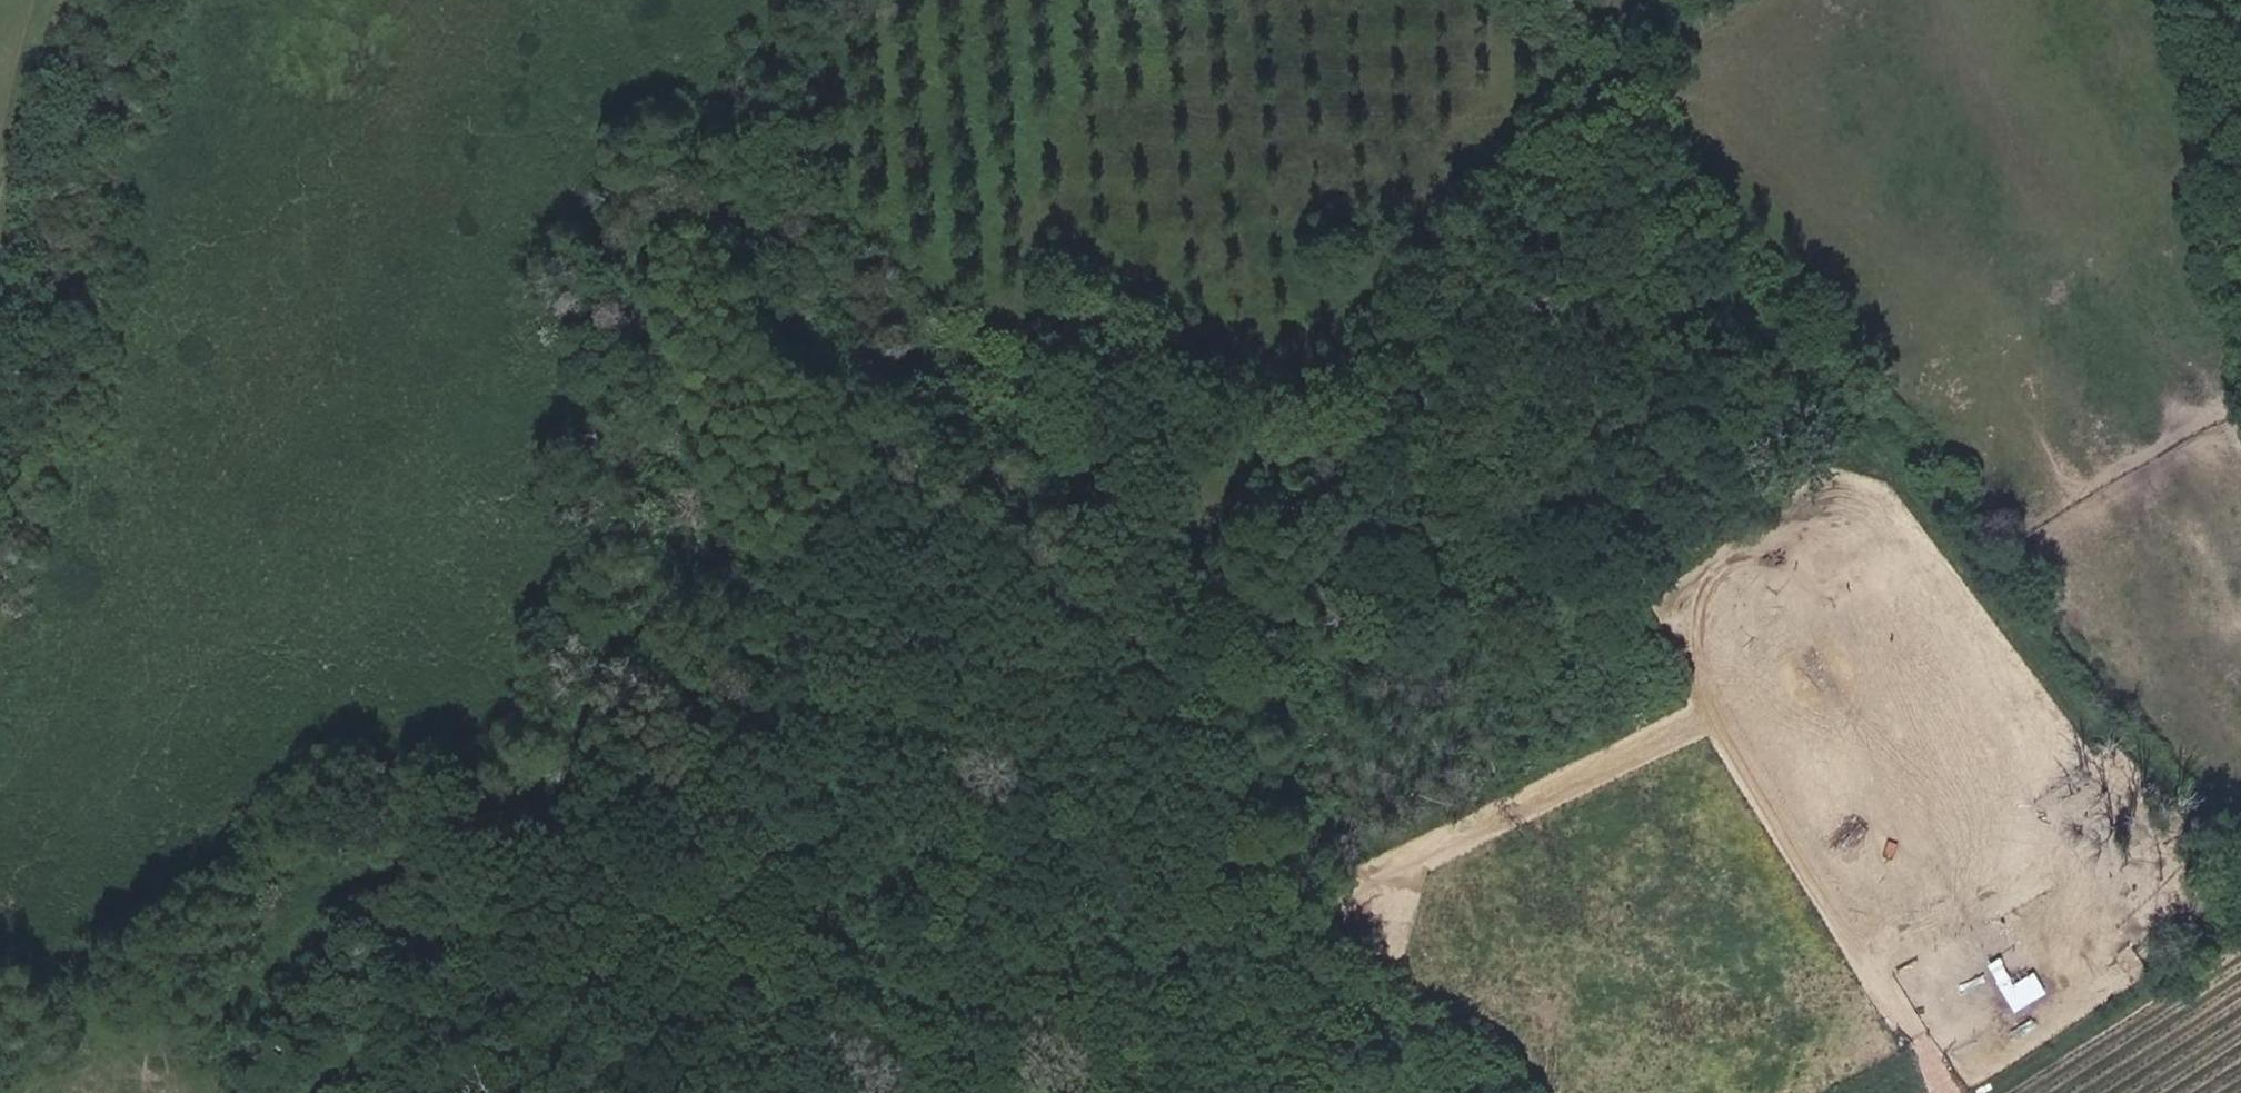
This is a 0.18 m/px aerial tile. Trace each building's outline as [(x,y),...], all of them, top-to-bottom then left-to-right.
[(1990,964),(2017,1009),(2049,991),(2036,969),(2016,981),(2002,957),(1990,964)]
